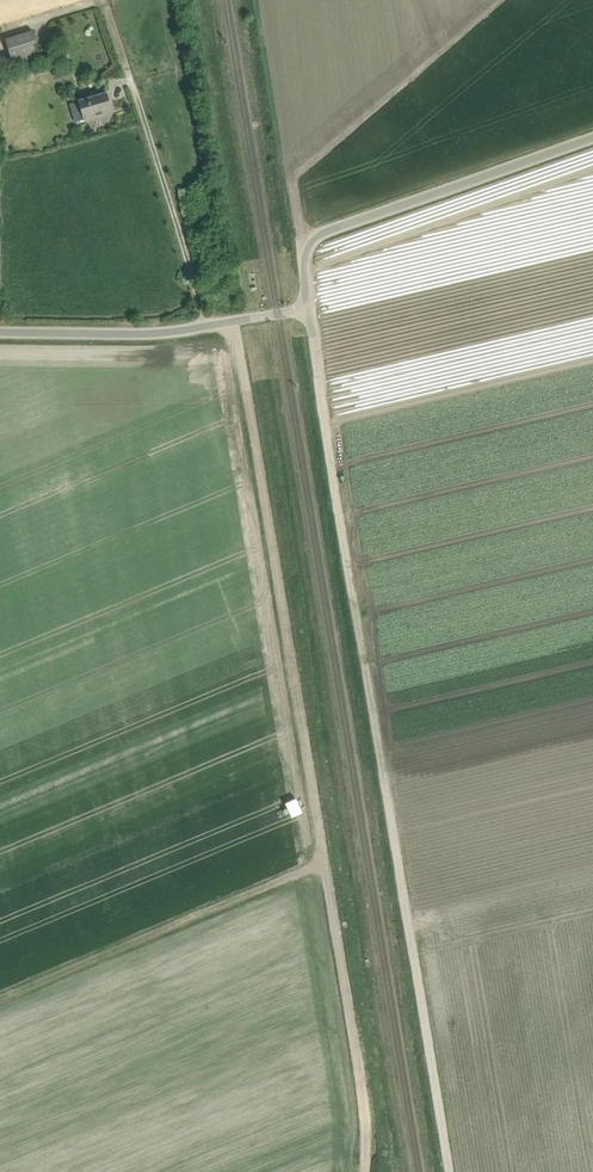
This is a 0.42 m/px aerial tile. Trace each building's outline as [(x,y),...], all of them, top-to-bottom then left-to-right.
[(41,58),(33,30),(5,38),(14,67),(41,58)] [(106,92),(79,100),(85,120),(112,112),(106,92)]
